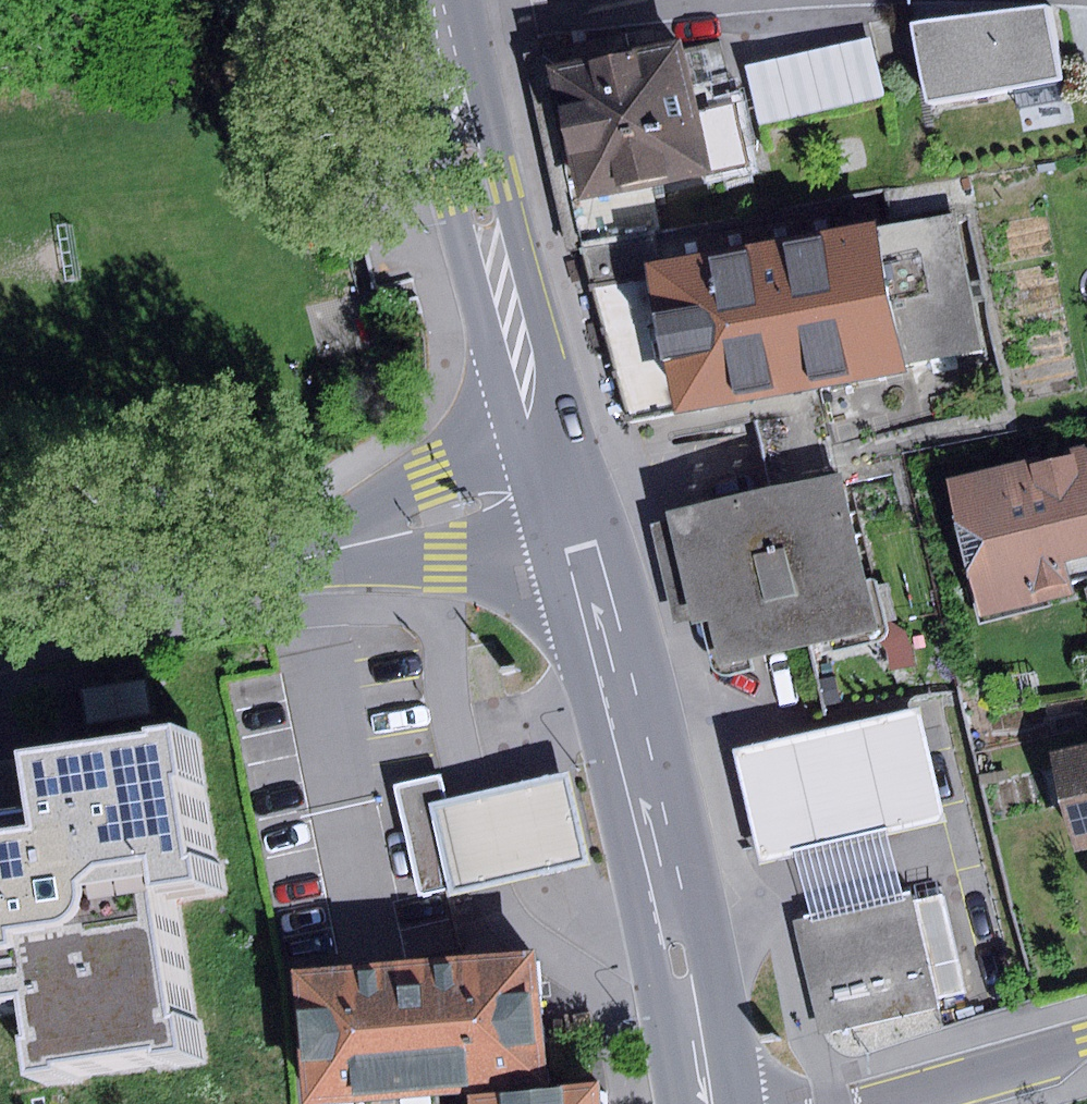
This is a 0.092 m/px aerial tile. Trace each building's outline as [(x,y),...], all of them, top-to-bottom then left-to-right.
[(1052,4),(921,28),(935,105),(1066,81),(1052,4)] [(767,119),(892,88),(877,27),(752,58),(767,119)] [(681,36),(545,66),(574,203),(751,165),(737,97),(696,106),(681,36)] [(955,210),(596,285),(625,426),(985,351),(955,210)] [(946,476),(978,618),(1086,593),(1086,446),(1084,444),(946,476)] [(842,471),(665,511),(691,624),(708,620),(717,662),(878,625),(842,471)] [(144,679),(83,688),(88,721),(150,712),(144,679)] [(918,706),(732,751),(759,863),(794,855),(809,917),(902,894),(887,833),(946,819),(918,706)] [(0,816),(0,1002),(43,996),(48,1037),(43,1038),(48,1076),(81,1072),(80,1063),(175,1050),(176,1057),(208,1052),(202,1014),(196,1015),(178,885),(219,880),(216,858),(209,859),(197,779),(206,777),(199,725),(170,729),(171,736),(44,754),(52,809),(0,816)] [(1049,753),(1072,851),(1086,848),(1086,744),(1049,753)] [(568,771),(444,799),(464,885),(465,891),(589,862),(568,771)] [(438,776),(394,786),(417,886),(423,894),(428,894),(464,885),(444,799),(438,776)] [(791,921),(819,1036),(940,1006),(938,998),(963,992),(938,886),(809,917),(791,921)] [(289,966),(297,1103),(333,1103),(474,1095),(550,1091),(541,951),(289,966)] [(474,1095),(475,1103),(602,1103),(601,1088),(550,1091),(474,1095)]
